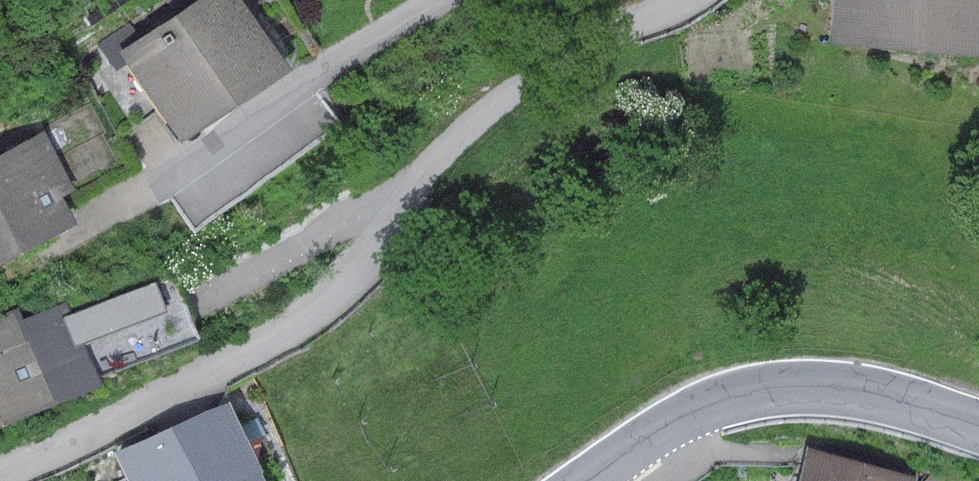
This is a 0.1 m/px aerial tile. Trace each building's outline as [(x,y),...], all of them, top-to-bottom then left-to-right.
[(116,50),(175,142),(285,70),(240,0),(193,0),(116,50)] [(828,42),(978,53),(978,0),(831,0),(828,42)] [(72,222),(59,196),(74,189),(43,130),(0,153),(0,259),(72,222)] [(100,386),(69,302),(21,319),(17,309),(0,315),(0,422),(100,386)] [(110,452),(123,480),(261,480),(226,401),(110,452)] [(805,448),(796,480),(914,480),(915,477),(805,448)]
